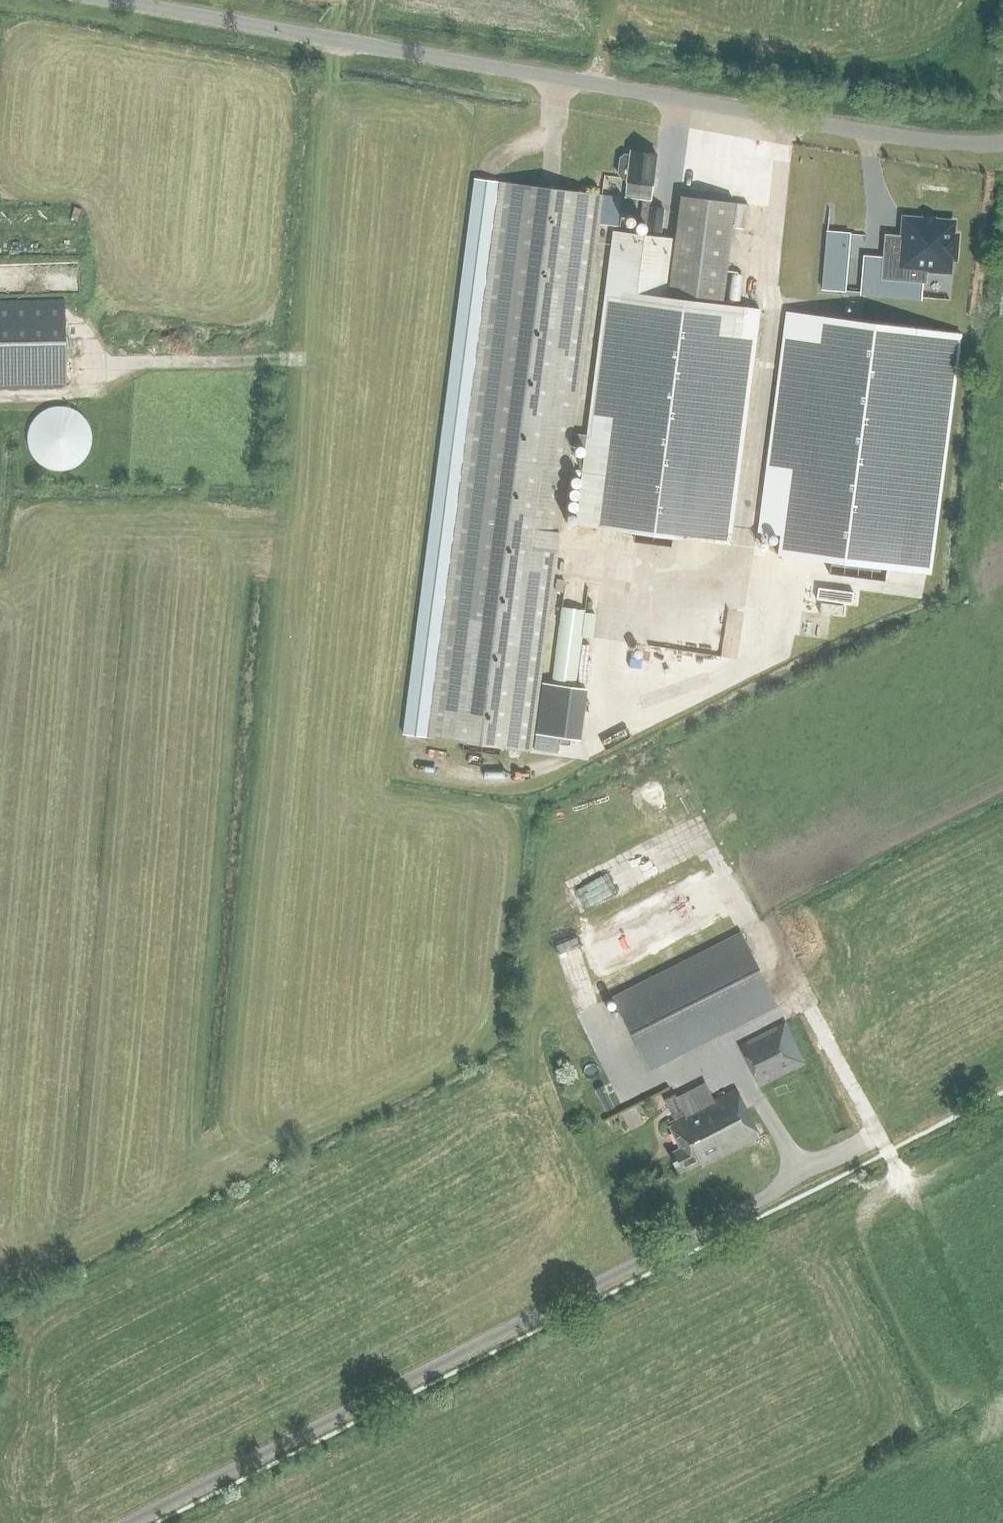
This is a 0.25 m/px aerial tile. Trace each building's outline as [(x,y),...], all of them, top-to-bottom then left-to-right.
[(627,179),(627,182),(625,198),(643,200),(640,223),(648,224),(647,231),(661,233),(664,209),(648,207),(649,201),(651,201),(657,154),(631,151),(630,155),(625,155),(620,158),(618,173),(622,178),(627,179)] [(473,179),(402,734),(428,737),(464,742),(495,746),(531,751),(602,195),(499,182),(473,179)] [(735,203),(680,196),(667,296),(722,303),(735,203)] [(887,237),(883,277),(924,281),(925,267),(947,269),(948,256),(953,256),(954,237),(950,237),(951,224),(906,220),(904,238),(887,237)] [(614,231),(576,526),(730,546),(759,309),(666,297),(674,239),(614,231)] [(838,281),(842,232),(826,231),(821,289),(828,290),(829,280),(838,281)] [(0,301),(0,386),(66,384),(65,300),(0,301)] [(829,574),(884,581),(886,569),(930,574),(961,334),(786,312),(758,532),(780,535),(777,555),(830,561),(829,574)] [(90,447),(91,442),(91,437),(91,432),(89,427),(87,422),(84,418),(81,414),(76,411),(72,409),(67,407),(62,407),(57,407),(52,407),(47,409),(43,411),(41,412),(37,416),(34,419),(31,424),(29,428),(28,433),(28,438),(28,443),(29,448),(31,453),(34,457),(37,461),(41,464),(46,467),(50,469),(55,470),(60,470),(65,470),(70,468),(75,466),(79,463),(83,460),(86,456),(88,451),(90,447)] [(563,605),(555,682),(580,685),(585,634),(596,635),(599,609),(563,605)] [(551,682),(548,699),(572,703),(575,686),(551,682)] [(648,1071),(776,1007),(740,933),(612,997),(648,1071)] [(572,983),(594,975),(580,938),(558,946),(572,983)] [(738,1046),(759,1086),(803,1064),(784,1023),(738,1046)] [(703,1165),(759,1136),(735,1090),(714,1101),(705,1083),(676,1097),(675,1094),(664,1100),(674,1121),(668,1124),(680,1148),(669,1154),(678,1172),(701,1161),(703,1165)]
